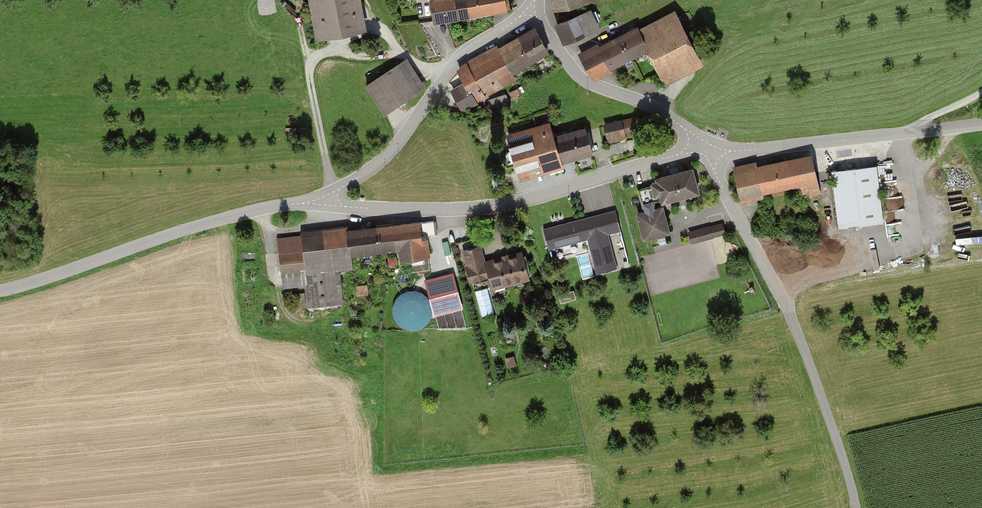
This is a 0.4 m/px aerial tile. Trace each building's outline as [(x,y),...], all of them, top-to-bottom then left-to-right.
[(316,38),(368,28),(363,0),(309,0),(316,38)] [(435,24),(510,12),(508,0),(431,0),(435,24)] [(554,11),(594,4),(593,0),(551,0),(554,11)] [(592,11),(556,24),(563,43),(599,30),(592,11)] [(706,67),(676,11),(640,30),(638,31),(649,51),(668,87),(706,67)] [(612,70),(649,51),(638,31),(640,30),(639,27),(600,48),(612,70)] [(536,28),(499,47),(458,69),(464,80),(476,102),(518,79),(515,75),(551,55),(536,28)] [(612,70),(600,48),(598,45),(579,55),(592,80),(612,70)] [(426,88),(407,59),(366,85),(385,114),(426,88)] [(476,102),(464,80),(450,88),(462,109),(476,102)] [(637,119),(605,125),(608,142),(640,136),(637,119)] [(565,170),(564,164),(556,136),(552,123),(508,135),(521,182),(565,170)] [(595,155),(588,128),(556,136),(564,164),(595,155)] [(757,162),(733,167),(741,204),(765,199),(764,195),(801,187),(803,200),(822,196),(814,156),(758,167),(757,162)] [(701,194),(695,168),(656,178),(657,182),(652,183),(655,197),(660,196),(662,204),(701,194)] [(884,223),(877,168),(834,173),(840,228),(884,223)] [(647,211),(638,213),(644,240),(672,233),(665,206),(656,209),(654,200),(644,203),(647,211)] [(622,231),(616,210),(546,227),(552,248),(590,239),(599,273),(619,268),(611,233),(622,231)] [(302,234),(277,238),(283,289),(305,286),(308,309),(345,304),(341,270),(353,268),(352,256),(399,250),(400,261),(432,257),(430,238),(423,239),(420,213),(301,228),(302,234)] [(727,234),(724,221),(690,229),(693,242),(727,234)] [(530,279),(523,251),(486,260),(482,245),(463,250),(471,282),(488,278),(491,289),(530,279)] [(431,315),(463,308),(455,271),(424,278),(426,287),(393,295),(401,331),(433,324),(431,315)]
